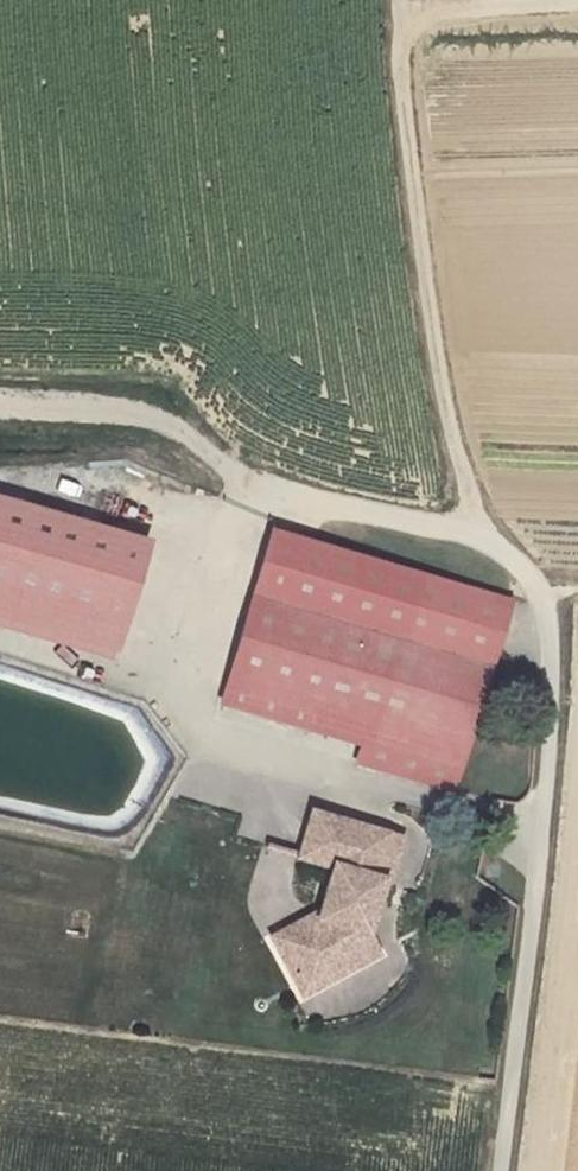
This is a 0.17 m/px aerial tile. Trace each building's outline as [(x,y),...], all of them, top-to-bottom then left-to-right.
[(143,500),(0,462),(0,609),(110,639),(143,500)] [(506,627),(271,552),(250,618),(216,723),(304,752),(310,728),(365,746),(357,769),(352,785),(443,815),(484,692),(506,627)] [(310,728),(304,752),(357,769),(365,746),(310,728)] [(350,851),(351,847),(298,830),(283,875),(316,885),(302,929),(297,944),(258,965),(275,997),(301,984),(309,1000),(360,973),(348,952),(365,902),(372,903),(387,859),(360,850),(359,854),(350,851)] [(302,929),(253,956),(258,965),(297,944),(302,929)] [(301,984),(275,997),(284,1013),(309,1000),(301,984)]
